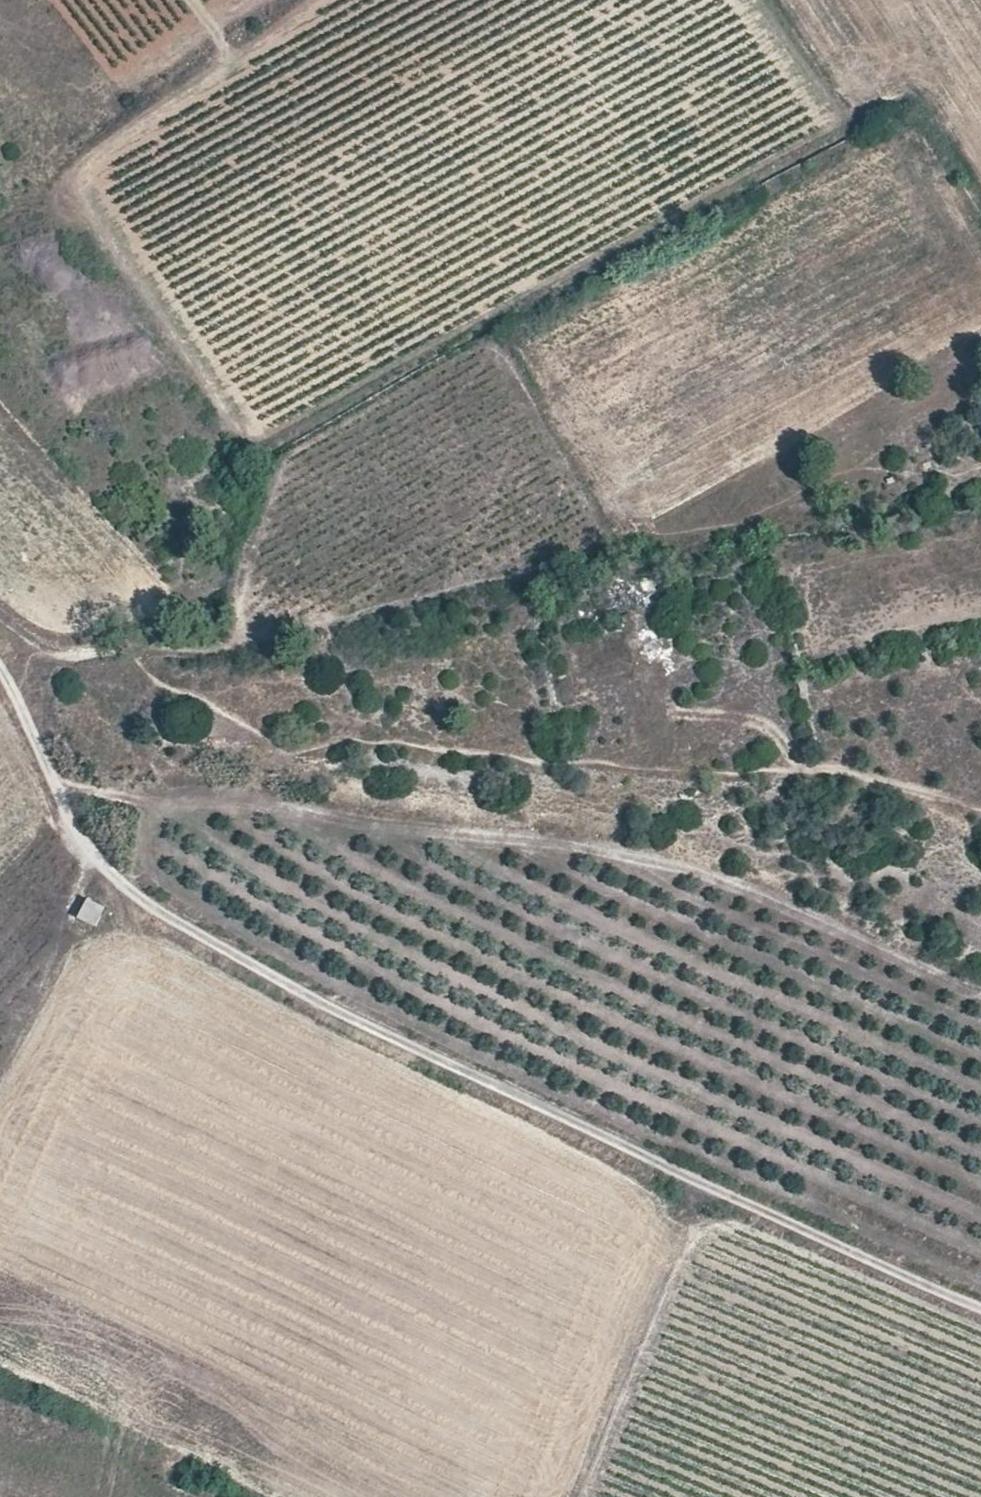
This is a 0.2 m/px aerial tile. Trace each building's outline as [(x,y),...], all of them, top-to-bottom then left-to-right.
[(95,926),(105,906),(88,898),(77,917),(95,926)]
